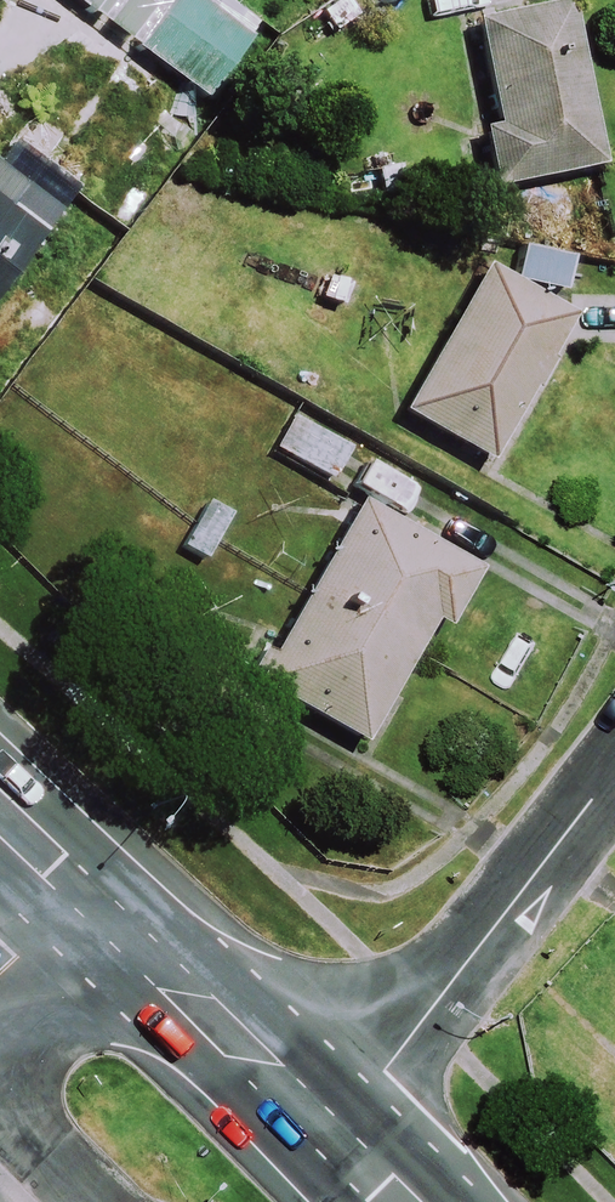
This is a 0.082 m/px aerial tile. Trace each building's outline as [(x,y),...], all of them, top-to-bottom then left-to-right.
[(598,171),(562,8),(470,28),(492,131),(478,135),(491,194),(598,171)] [(0,176),(0,285),(37,238),(4,212),(20,192),(0,176)] [(566,320),(483,273),(402,419),(485,465),(566,320)] [(347,453),(290,419),(271,452),(328,485),(347,453)] [(462,566),(361,505),(253,685),(354,746),(462,566)]
